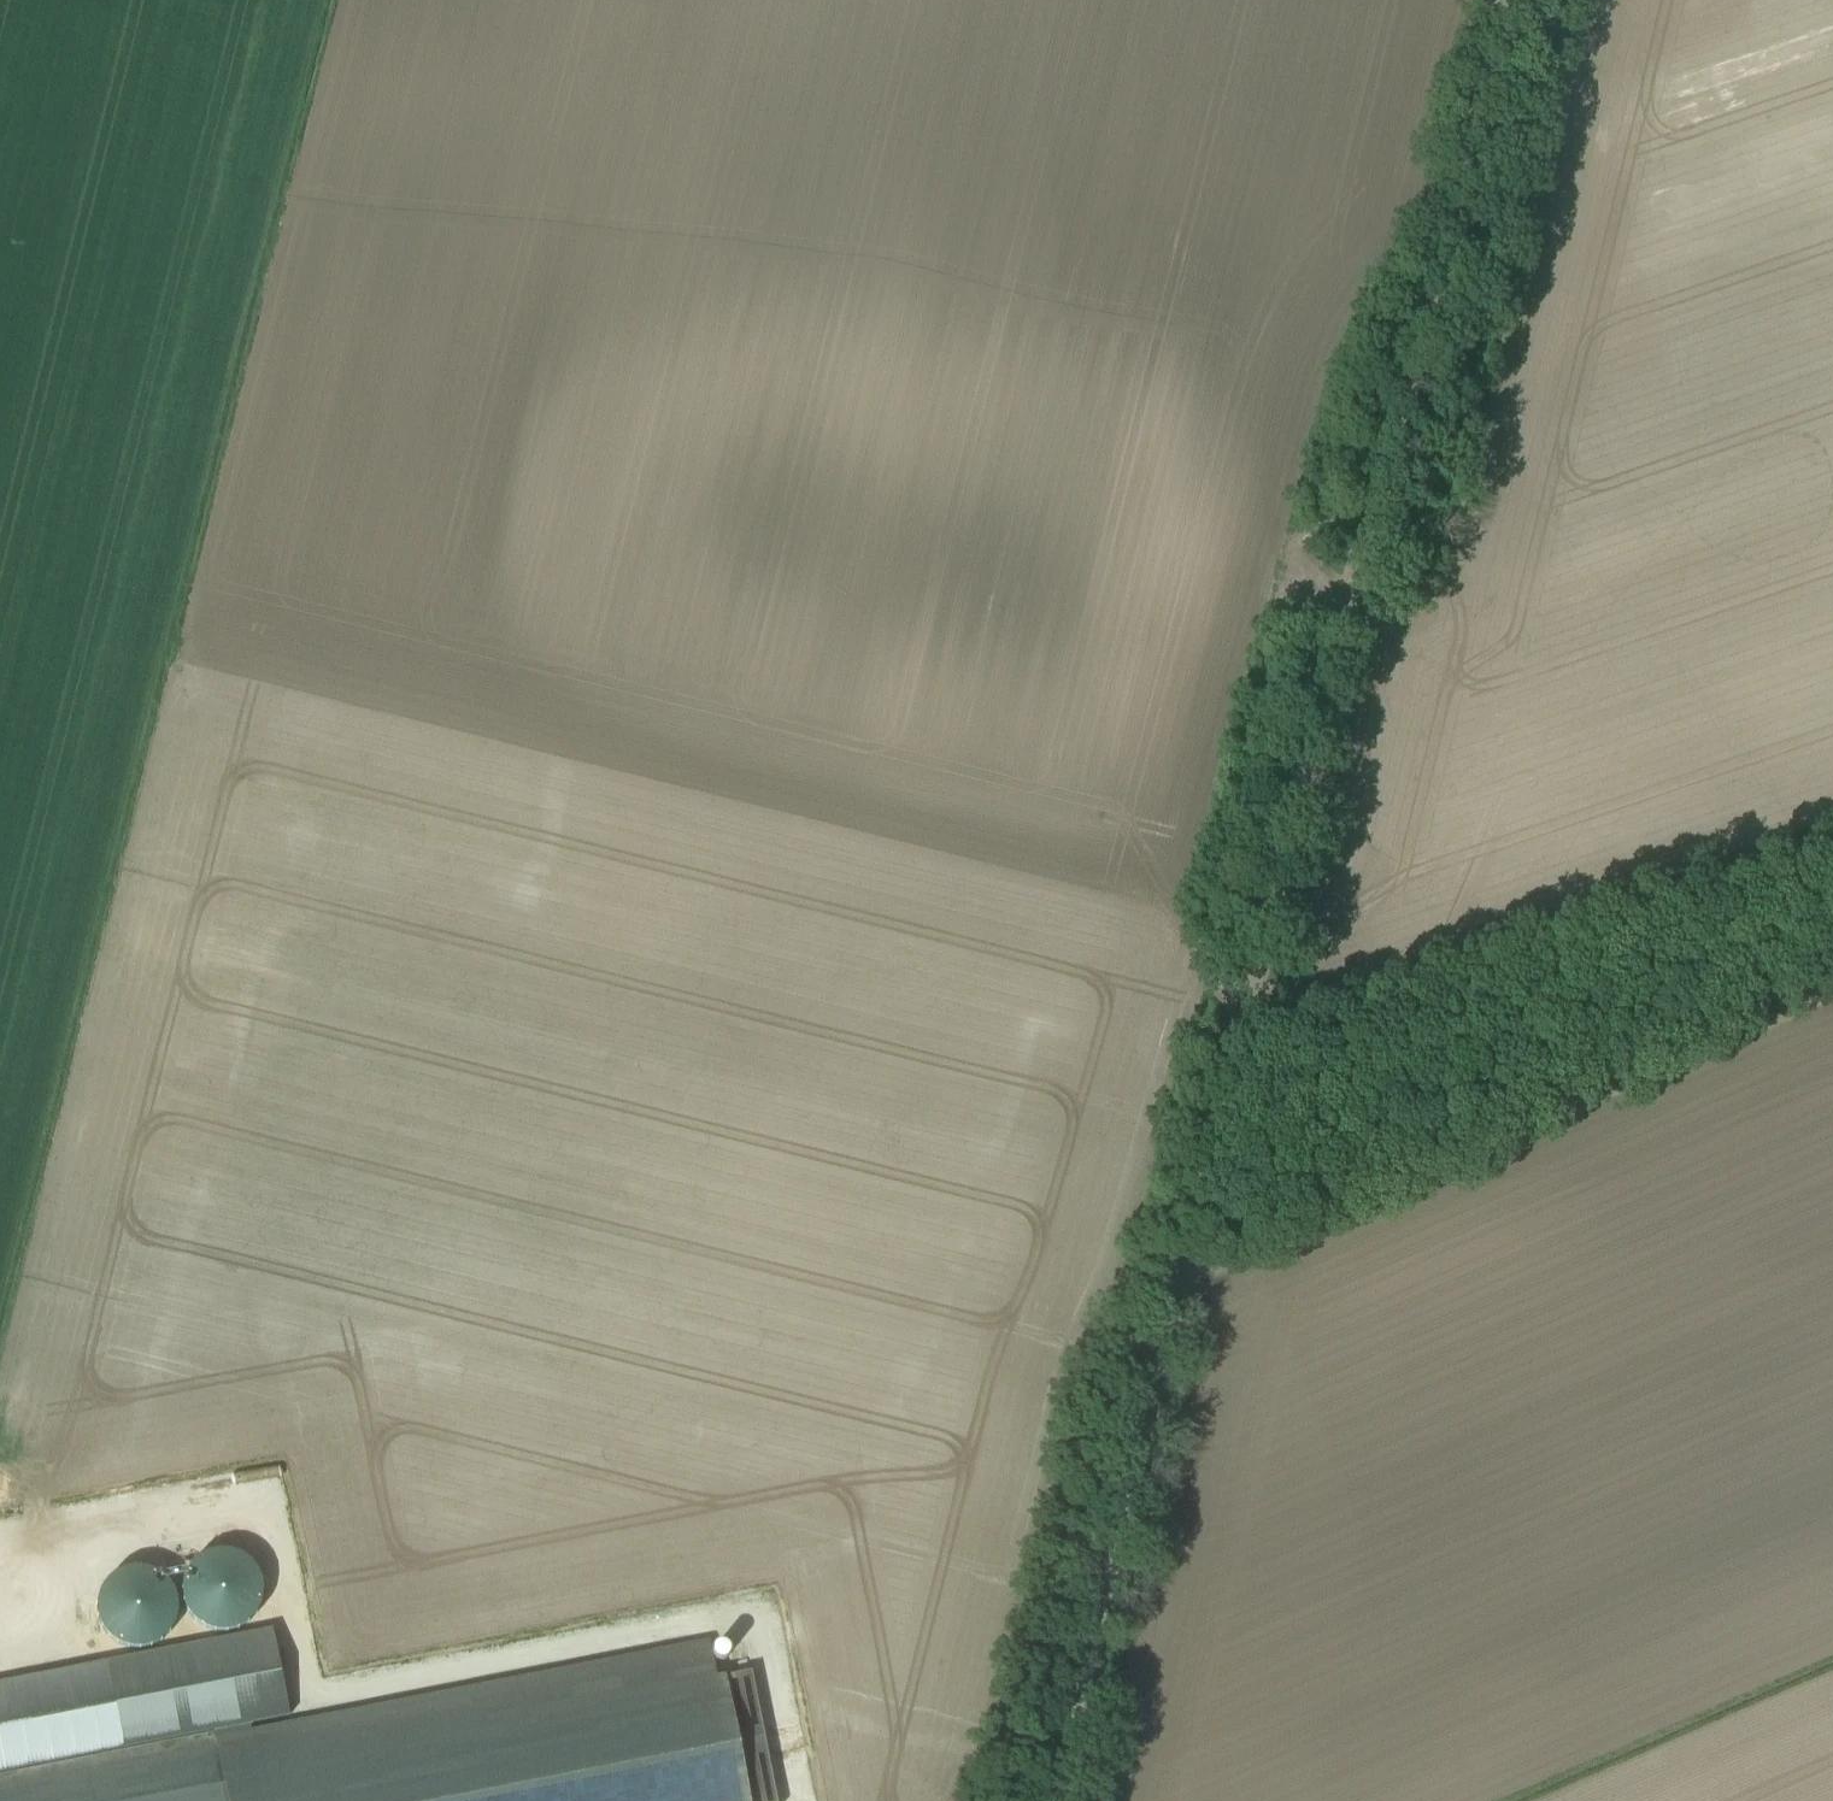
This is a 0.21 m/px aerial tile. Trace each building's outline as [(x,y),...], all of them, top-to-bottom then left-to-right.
[(288,1716),(271,1629),(0,1683),(0,1774),(288,1716)] [(750,1672),(715,1679),(708,1643),(286,1726),(250,1733),(249,1726),(0,1775),(0,1800),(776,1800),(750,1672)]
